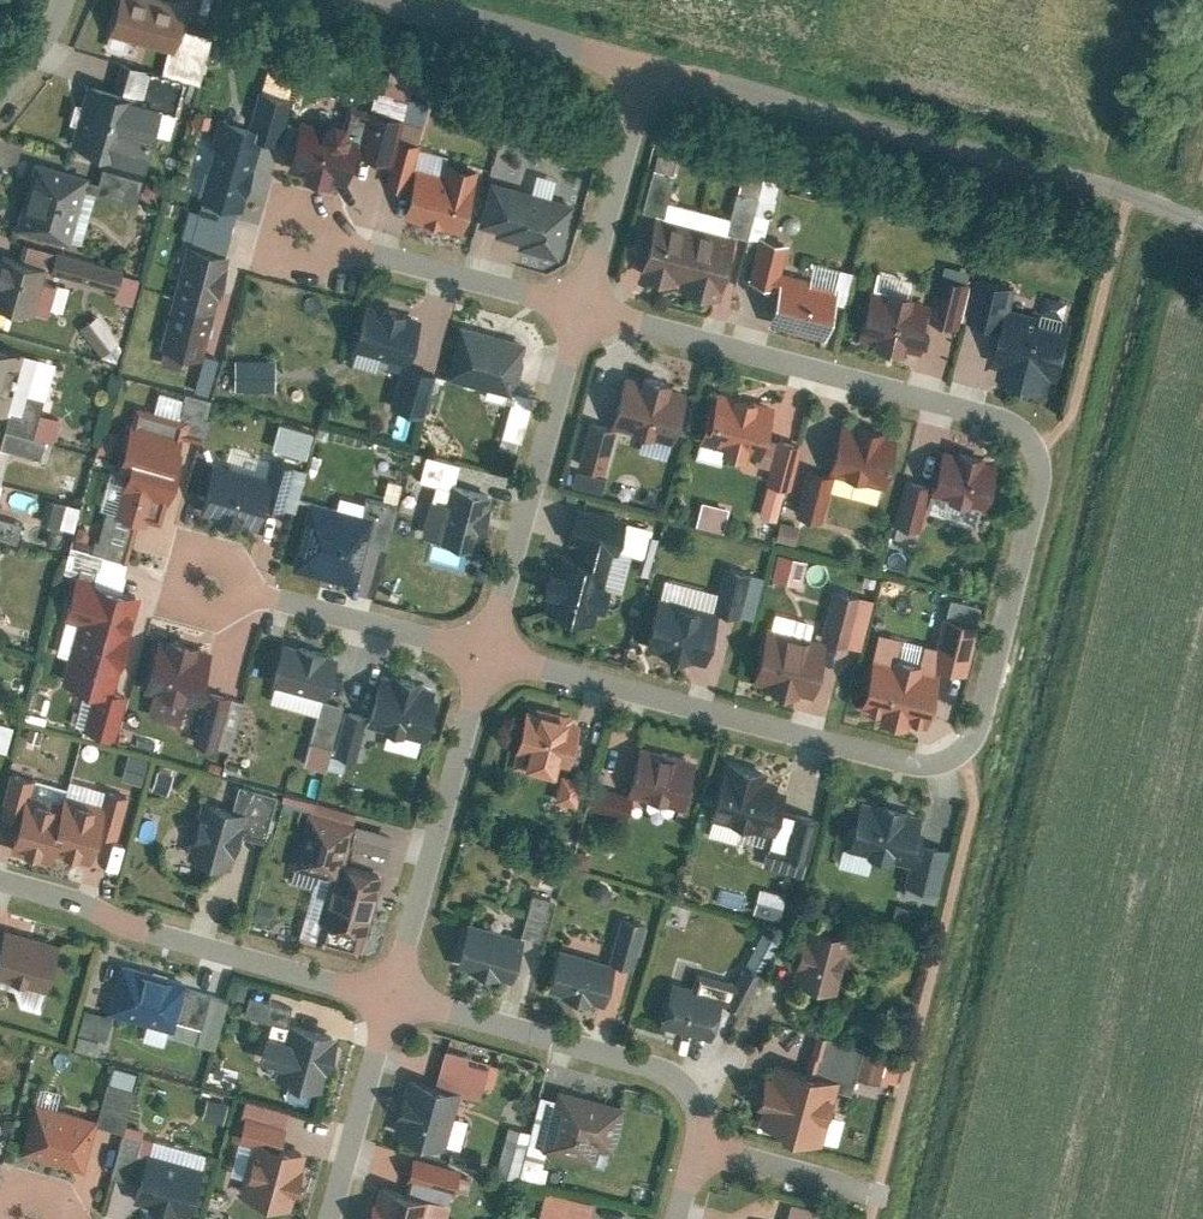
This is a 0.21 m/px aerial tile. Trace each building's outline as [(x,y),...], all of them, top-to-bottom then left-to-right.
[(109,29),(171,44),(182,0),(117,0),(109,29)] [(414,70),(388,64),(383,88),(408,93),(414,70)] [(290,72),(267,66),(262,84),(285,89),(290,72)] [(88,76),(71,137),(140,157),(158,96),(88,76)] [(248,129),(278,136),(290,92),(259,84),(248,129)] [(375,86),(371,102),(365,101),(354,148),(390,156),(405,93),(375,86)] [(325,113),(321,120),(296,114),(284,164),(343,178),(355,128),(347,127),(346,118),(341,112),(333,110),(325,113)] [(397,133),(386,178),(406,183),(417,138),(397,133)] [(199,193),(239,203),(254,147),(214,136),(199,193)] [(412,163),(401,212),(461,225),(476,161),(445,154),(441,170),(412,163)] [(14,221),(66,236),(86,170),(34,155),(14,221)] [(141,172),(102,161),(95,187),(134,198),(141,172)] [(517,242),(557,253),(572,196),(489,174),(476,221),(496,226),(494,230),(518,236),(517,242)] [(654,206),(637,270),(718,291),(735,227),(654,206)] [(50,260),(54,245),(22,237),(18,251),(50,260)] [(172,295),(213,304),(226,249),(185,239),(172,295)] [(120,262),(54,245),(50,260),(48,269),(114,286),(120,262)] [(29,308),(40,275),(44,260),(2,248),(0,255),(0,300),(29,308)] [(783,260),(768,315),(822,329),(837,274),(783,260)] [(946,272),(965,275),(966,269),(942,265),(932,314),(937,315),(946,272)] [(113,294),(131,299),(138,273),(119,269),(113,294)] [(874,273),(858,334),(917,349),(934,288),(874,273)] [(939,317),(959,320),(967,278),(947,274),(939,317)] [(40,275),(29,308),(46,314),(56,280),(40,275)] [(1017,291),(996,369),(1055,385),(1076,307),(1017,291)] [(213,304),(172,295),(155,365),(196,374),(213,304)] [(364,296),(352,344),(407,358),(419,310),(364,296)] [(100,351),(117,338),(95,309),(78,322),(100,351)] [(525,335),(461,320),(448,373),(512,388),(525,335)] [(4,407),(20,346),(0,340),(0,406),(4,407)] [(273,385),(271,354),(230,357),(232,388),(273,385)] [(391,400),(421,409),(433,367),(403,359),(391,400)] [(197,387),(222,394),(230,367),(204,360),(197,387)] [(629,360),(613,419),(671,434),(686,375),(629,360)] [(718,375),(702,433),(758,448),(773,390),(718,375)] [(508,420),(527,418),(524,397),(517,398),(518,403),(506,405),(508,420)] [(124,470),(114,508),(105,505),(93,547),(127,556),(138,515),(156,520),(186,415),(134,401),(116,467),(124,470)] [(848,405),(831,467),(884,481),(900,419),(848,405)] [(31,431),(53,437),(59,414),(38,408),(31,431)] [(278,417),(274,437),(303,444),(308,424),(278,417)] [(582,467),(593,420),(585,418),(574,465),(582,467)] [(606,466),(608,422),(591,422),(589,466),(606,466)] [(4,424),(0,438),(0,443),(38,453),(43,435),(4,424)] [(948,438),(934,490),(985,503),(998,451),(948,438)] [(456,457),(427,449),(419,476),(448,485),(456,457)] [(255,523),(261,499),(281,504),(292,460),(271,455),(267,471),(212,456),(199,508),(255,523)] [(603,490),(606,475),(573,468),(570,483),(603,490)] [(919,533),(921,477),(898,476),(896,532),(919,533)] [(436,533),(475,543),(490,489),(451,478),(436,533)] [(775,516),(783,486),(765,481),(756,511),(775,516)] [(365,493),(361,508),(308,494),(291,563),(353,579),(363,537),(385,543),(396,501),(365,493)] [(925,515),(977,523),(980,502),(928,494),(925,515)] [(43,521),(72,527),(76,503),(48,497),(43,521)] [(693,521),(721,526),(725,502),(698,497),(693,521)] [(777,519),(775,537),(795,539),(797,522),(777,519)] [(564,533),(545,606),(597,620),(616,547),(564,533)] [(777,549),(769,574),(799,583),(807,558),(777,549)] [(751,616),(762,572),(730,564),(718,608),(751,616)] [(123,688),(113,685),(138,589),(74,573),(63,614),(76,617),(61,677),(93,685),(83,725),(112,732),(123,688)] [(661,573),(643,640),(701,655),(718,589),(661,573)] [(839,587),(826,638),(859,646),(871,595),(839,587)] [(976,617),(977,600),(945,597),(944,615),(976,617)] [(771,609),(753,675),(811,691),(829,624),(771,609)] [(156,632),(143,685),(153,687),(147,709),(178,717),(184,695),(196,698),(201,700),(190,736),(213,743),(228,690),(200,682),(209,646),(196,642),(198,635),(165,627),(163,634),(156,632)] [(882,627),(863,701),(924,717),(944,643),(882,627)] [(335,646),(281,633),(270,678),(324,691),(335,646)] [(379,667),(366,720),(424,734),(437,681),(379,667)] [(329,739),(331,740),(342,699),(321,694),(310,734),(329,739)] [(524,702),(509,756),(564,771),(579,716),(524,702)] [(334,748),(353,753),(365,710),(345,705),(334,748)] [(329,739),(310,734),(304,758),(322,762),(329,739)] [(637,740),(625,787),(680,802),(693,755),(637,740)] [(120,775),(138,781),(145,757),(127,751),(120,775)] [(345,755),(330,751),(327,765),(342,769),(345,755)] [(721,759),(708,808),(765,823),(778,774),(721,759)] [(95,827),(116,832),(126,792),(105,787),(102,798),(61,787),(59,796),(26,787),(29,774),(8,769),(0,800),(0,809),(19,814),(12,840),(49,850),(50,847),(87,857),(95,827)] [(557,772),(554,799),(576,801),(579,774),(557,772)] [(228,861),(237,826),(264,833),(275,791),(237,780),(231,804),(202,796),(187,850),(228,861)] [(292,860),(332,871),(320,913),(323,914),(316,940),(355,951),(362,925),(365,926),(381,868),(342,857),(347,839),(353,816),(352,816),(354,807),(284,790),(280,808),(304,814),(292,860)] [(864,800),(852,843),(906,857),(918,815),(864,800)] [(391,826),(353,816),(347,839),(385,849),(391,826)] [(467,909),(453,960),(508,975),(522,923),(467,909)] [(812,913),(796,973),(836,983),(852,924),(812,913)] [(625,915),(616,961),(633,964),(642,919),(625,915)] [(0,945),(0,970),(47,986),(61,944),(6,926),(0,945)] [(561,933),(547,987),(599,1000),(613,947),(561,933)] [(126,952),(108,1008),(172,1029),(190,973),(126,952)] [(671,980),(660,1021),(708,1034),(719,993),(671,980)] [(96,1052),(108,1013),(83,1006),(71,1044),(96,1052)] [(277,1072),(323,1087),(339,1036),(293,1022),(277,1072)] [(850,1070),(859,1044),(818,1031),(809,1056),(850,1070)] [(452,1040),(437,1088),(459,1095),(481,1102),(497,1055),(452,1040)] [(896,1080),(902,1056),(859,1046),(849,1088),(880,1095),(884,1078),(896,1080)] [(773,1052),(756,1116),(818,1133),(835,1069),(773,1052)] [(394,1122),(445,1138),(459,1095),(437,1088),(409,1079),(394,1122)] [(545,1138),(604,1157),(623,1099),(563,1080),(545,1138)] [(205,1097),(203,1115),(222,1117),(224,1098),(205,1097)] [(21,1144),(82,1164),(96,1121),(35,1102),(21,1144)] [(243,1190),(293,1206),(311,1152),(260,1136),(243,1190)] [(130,1193),(192,1213),(206,1170),(144,1150),(130,1193)] [(435,1198),(386,1182),(374,1218),(428,1218),(435,1198)] [(556,1218),(584,1218),(591,1198),(547,1184),(537,1213),(556,1218)]
